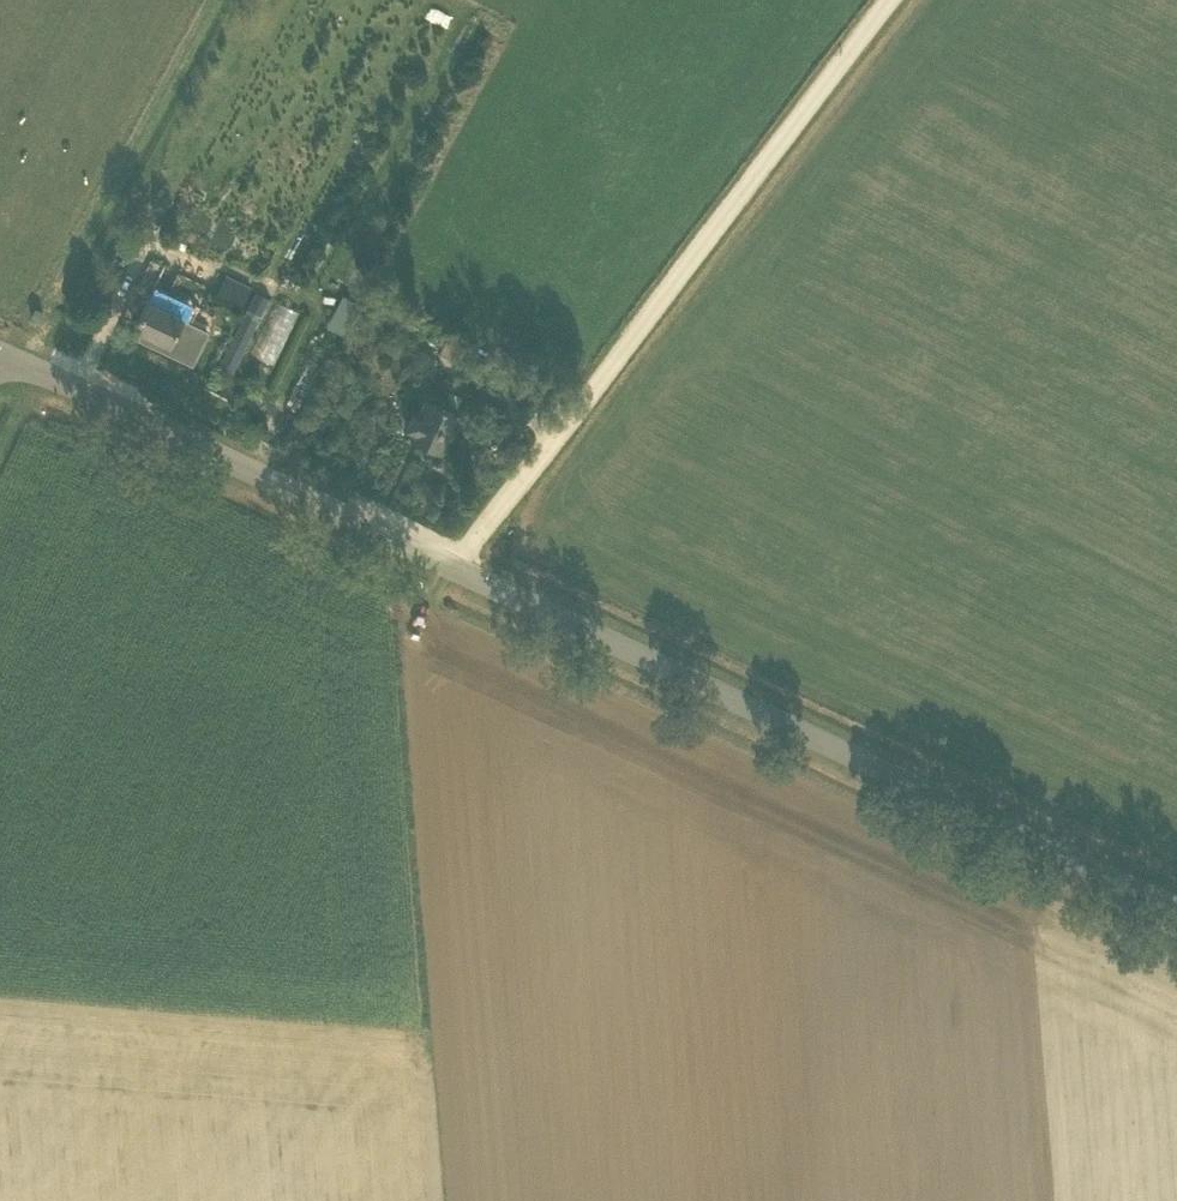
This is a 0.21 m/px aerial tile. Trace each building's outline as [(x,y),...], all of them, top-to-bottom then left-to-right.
[(225,276),(218,290),(216,294),(242,307),(251,289),(225,276)] [(134,326),(151,334),(147,341),(190,361),(205,328),(187,320),(194,304),(168,291),(168,293),(153,286),(146,301),(134,326)] [(233,370),(268,298),(255,292),(220,364),(219,366),(232,373),(233,370)] [(443,344),(439,352),(454,359),(463,340),(448,333),(443,344)] [(413,411),(406,427),(412,429),(409,436),(439,450),(457,411),(439,403),(442,396),(429,390),(426,397),(417,413),(413,411)]
